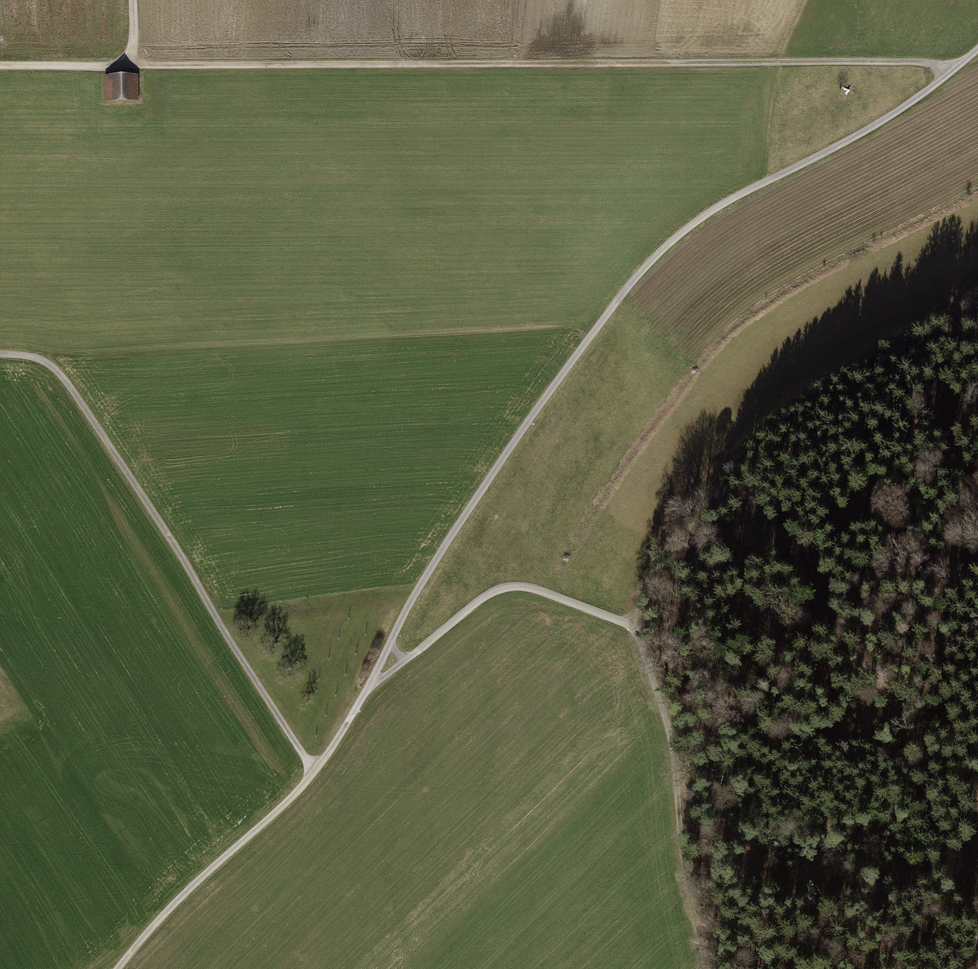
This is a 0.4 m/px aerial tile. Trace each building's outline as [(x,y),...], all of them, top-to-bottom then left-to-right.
[(140,77),(107,77),(107,103),(140,103),(140,77)]
